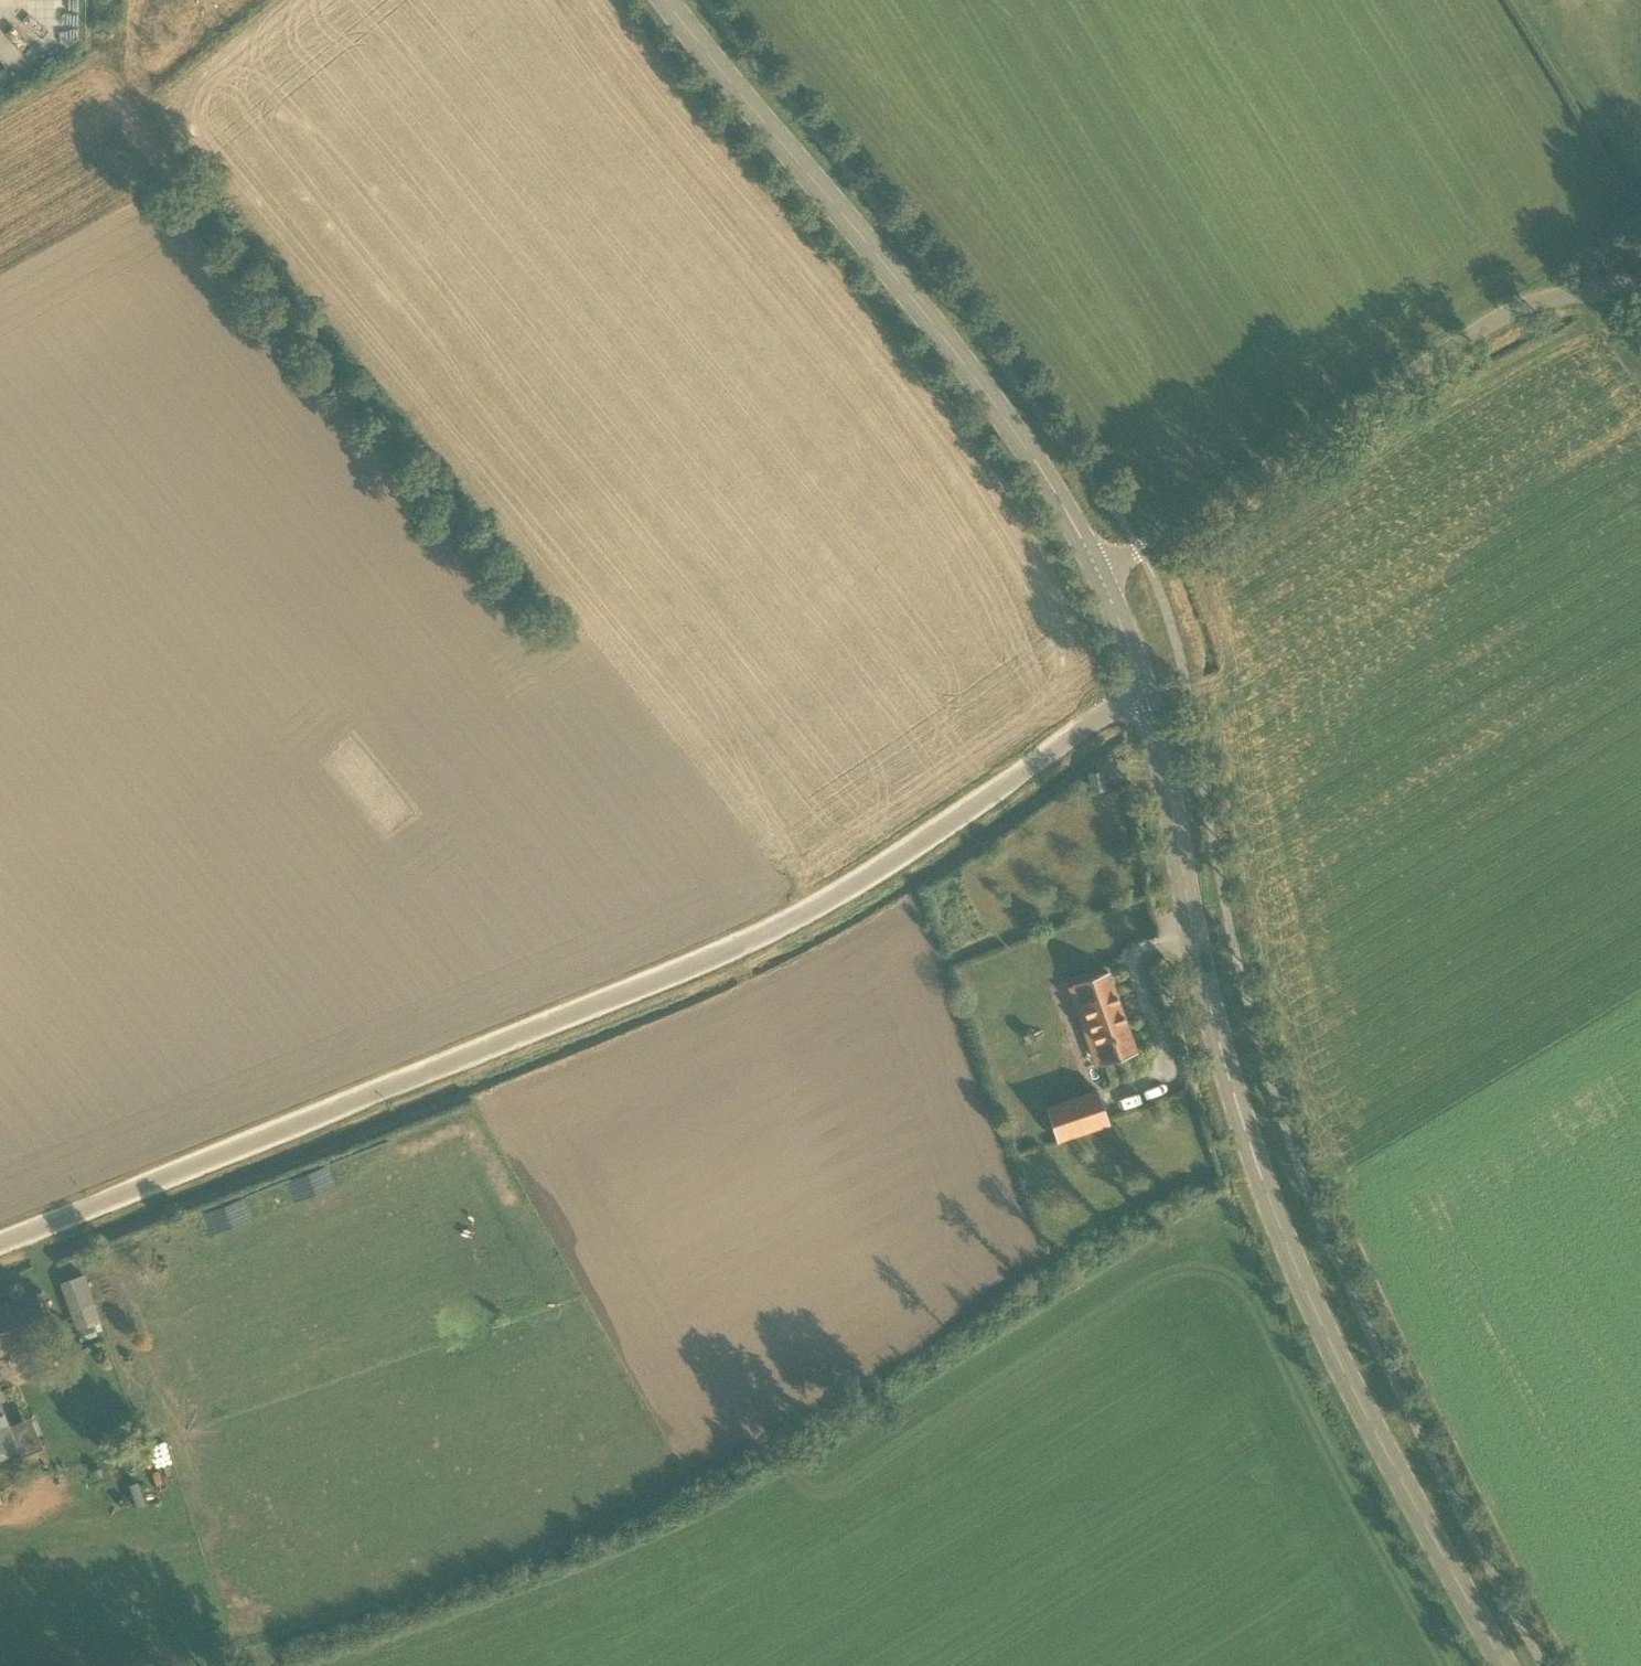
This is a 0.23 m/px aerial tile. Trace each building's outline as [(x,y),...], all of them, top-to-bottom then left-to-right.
[(1094,792),(1105,790),(1102,770),(1090,772),(1094,792)] [(1103,1064),(1137,1052),(1109,971),(1075,983),(1103,1064)] [(1058,1141),(1110,1123),(1098,1090),(1046,1108),(1058,1141)] [(77,1329),(103,1321),(86,1272),(61,1280),(77,1329)] [(2,1353),(53,1334),(52,1332),(60,1329),(53,1313),(46,1316),(44,1311),(51,1308),(44,1292),(37,1294),(37,1293),(0,1306),(0,1354),(2,1353)] [(19,1449),(0,1402),(0,1456),(19,1449)]
